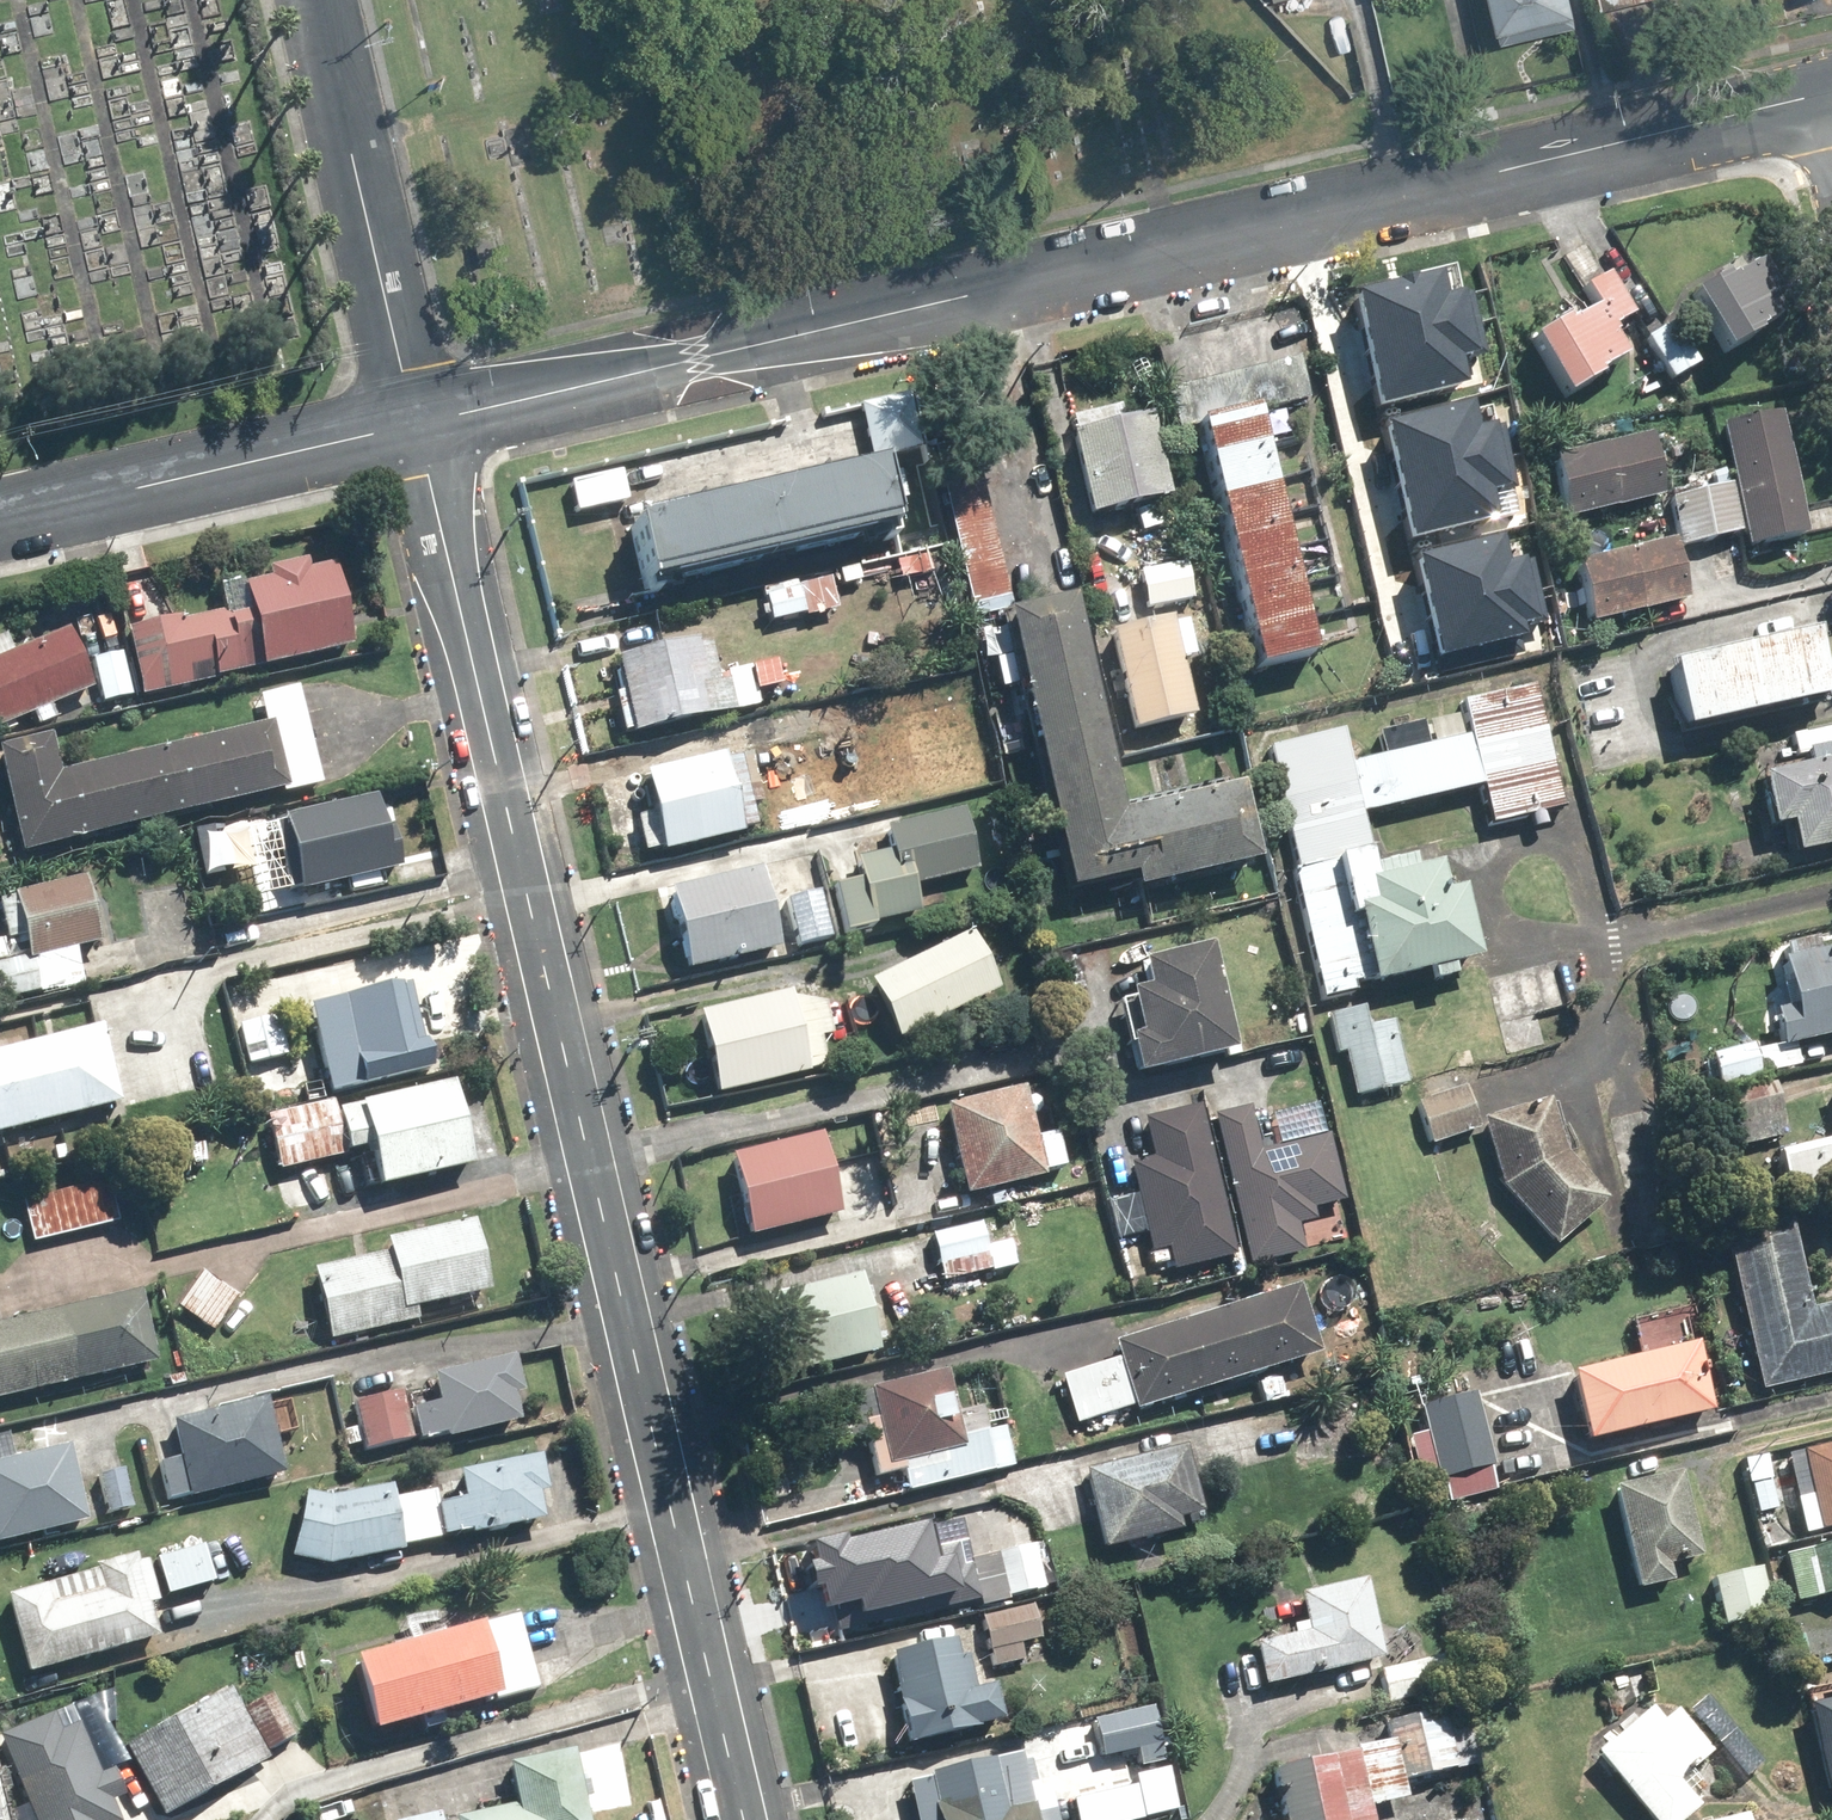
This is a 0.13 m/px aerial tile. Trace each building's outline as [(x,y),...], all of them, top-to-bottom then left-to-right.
[(1498,38),(1578,23),(1574,0),(1491,0),(1498,38)] [(1745,267),(1690,299),(1723,356),(1778,325),(1745,267)] [(1599,381),(1596,375),(1626,358),(1610,330),(1633,317),(1608,275),(1585,288),(1597,308),(1578,319),(1575,313),(1530,339),(1565,400),(1599,381)] [(1431,277),(1346,296),(1358,351),(1470,326),(1464,295),(1437,301),(1431,277)] [(1670,324),(1644,340),(1672,383),(1697,367),(1670,324)] [(1358,351),(1370,405),(1455,386),(1450,362),(1477,356),(1470,326),(1358,351)] [(1177,431),(1198,426),(1255,669),(1314,655),(1257,412),(1307,400),(1297,360),(1168,390),(1177,431)] [(911,395),(856,406),(866,461),(922,450),(911,395)] [(1463,409),(1377,428),(1389,483),(1502,458),(1495,427),(1468,433),(1463,409)] [(1805,533),(1780,413),(1721,425),(1734,488),(1743,532),(1746,546),(1805,533)] [(1087,518),(1132,509),(1137,531),(1161,527),(1156,504),(1170,501),(1153,415),(1070,431),(1087,518)] [(1550,462),(1564,520),(1661,496),(1647,439),(1550,462)] [(1389,483),(1401,537),(1487,518),(1481,494),(1508,488),(1502,458),(1389,483)] [(878,461),(627,518),(643,588),(894,530),(878,461)] [(619,471),(566,483),(573,515),(626,504),(619,471)] [(983,483),(942,493),(972,621),(1014,611),(983,483)] [(1743,532),(1734,488),(1669,502),(1678,546),(1743,532)] [(1685,600),(1673,539),(1576,558),(1588,620),(1685,600)] [(1493,542),(1407,561),(1420,616),(1532,591),(1525,560),(1498,566),(1493,542)] [(264,571),(266,582),(242,588),(248,615),(224,620),(223,614),(180,624),(179,620),(126,632),(141,696),(353,647),(334,567),(305,573),(303,562),(264,571)] [(1136,573),(1144,610),(1186,601),(1178,564),(1136,573)] [(796,579),(759,588),(768,622),(805,613),(796,579)] [(1420,616),(1432,670),(1517,651),(1512,627),(1539,621),(1532,591),(1420,616)] [(1069,890),(1132,875),(1136,890),(1258,862),(1241,788),(1119,816),(1070,603),(1007,617),(1069,890)] [(1192,717),(1180,663),(1194,660),(1186,625),(1172,628),(1171,620),(1109,634),(1130,731),(1192,717)] [(68,628),(9,652),(4,639),(0,640),(0,727),(28,716),(33,729),(50,722),(44,705),(91,687),(68,628)] [(1815,636),(1671,664),(1684,732),(1828,704),(1815,636)] [(622,736),(733,712),(726,681),(716,683),(706,638),(612,658),(620,695),(613,696),(622,736)] [(119,652),(88,659),(99,705),(130,698),(119,652)] [(257,697),(264,726),(56,776),(47,738),(0,749),(0,774),(19,854),(319,783),(296,687),(257,697)] [(1341,736),(1265,753),(1320,1003),(1478,968),(1460,888),(1450,891),(1444,867),(1379,881),(1364,816),(1482,790),(1490,824),(1562,808),(1535,687),(1459,704),(1462,718),(1377,737),(1382,759),(1348,767),(1341,736)] [(1761,778),(1771,830),(1787,827),(1793,858),(1831,851),(1831,728),(1789,736),(1793,759),(1804,757),(1806,769),(1761,778)] [(754,824),(737,751),(644,772),(653,813),(637,817),(645,857),(739,836),(738,827),(754,824)] [(244,826),(262,899),(399,866),(390,828),(383,830),(374,794),(244,826)] [(857,880),(832,886),(843,934),(920,917),(913,887),(975,874),(961,810),(882,828),(888,854),(853,862),(857,880)] [(197,857),(245,845),(239,823),(191,835),(197,857)] [(763,872),(671,892),(688,973),(781,953),(763,872)] [(26,961),(0,966),(0,1003),(42,994),(35,959),(99,946),(85,879),(12,894),(26,961)] [(795,948),(829,941),(819,895),(785,903),(795,948)] [(972,932),(869,979),(897,1041),(1000,993),(972,932)] [(1779,961),(1790,1010),(1772,1013),(1779,1041),(1709,1057),(1717,1093),(1759,1084),(1757,1075),(1799,1066),(1795,1046),(1831,1038),(1831,949),(1779,961)] [(1235,1055),(1208,952),(1138,970),(1143,992),(1129,995),(1140,1037),(1126,1041),(1136,1081),(1235,1055)] [(408,980),(306,1007),(330,1096),(432,1070),(408,980)] [(789,992),(696,1013),(715,1095),(825,1070),(818,1041),(832,1038),(821,992),(791,998),(789,992)] [(1364,1009),(1325,1018),(1334,1055),(1342,1053),(1353,1099),(1409,1085),(1394,1022),(1369,1029),(1364,1009)] [(277,1017),(238,1026),(247,1066),(286,1057),(277,1017)] [(120,1105),(100,1027),(0,1051),(0,1134),(120,1105)] [(451,1083),(336,1111),(335,1103),(264,1121),(276,1172),(369,1149),(379,1191),(472,1168),(451,1083)] [(1775,1089),(1727,1100),(1738,1148),(1786,1137),(1775,1089)] [(1044,1090),(1023,1095),(1022,1090),(945,1109),(966,1195),(1063,1171),(1044,1090)] [(1549,1103),(1483,1119),(1499,1187),(1555,1248),(1605,1202),(1561,1155),(1549,1103)] [(1168,1272),(1235,1255),(1200,1106),(1139,1121),(1148,1158),(1140,1160),(1142,1169),(1130,1172),(1151,1258),(1163,1255),(1168,1272)] [(1262,1110),(1211,1123),(1246,1268),(1302,1254),(1296,1228),(1318,1223),(1315,1211),(1343,1204),(1325,1132),(1270,1146),(1262,1110)] [(820,1135),(731,1156),(750,1239),(839,1218),(820,1135)] [(1779,1153),(1789,1206),(1831,1197),(1831,1142),(1779,1153)] [(19,1204),(27,1243),(118,1223),(109,1184),(19,1204)] [(389,1253),(312,1272),(329,1345),(417,1323),(415,1312),(490,1293),(473,1221),(386,1242),(389,1253)] [(1723,1236),(1758,1392),(1831,1375),(1831,1303),(1811,1308),(1791,1221),(1723,1236)] [(979,1222),(932,1234),(944,1282),(992,1270),(979,1222)] [(201,1273),(175,1308),(211,1334),(237,1299),(201,1273)] [(875,1353),(857,1279),(770,1300),(788,1374),(875,1353)] [(1073,1424),(1131,1406),(1133,1411),(1318,1356),(1298,1289),(1113,1344),(1118,1360),(1059,1377),(1073,1424)] [(153,1361),(137,1293),(0,1325),(0,1397),(153,1361)] [(1634,1333),(1640,1359),(1571,1376),(1587,1442),(1709,1412),(1693,1346),(1685,1348),(1679,1322),(1634,1333)] [(435,1405),(409,1411),(416,1443),(444,1437),(445,1443),(520,1427),(514,1398),(525,1395),(517,1359),(429,1378),(435,1405)] [(873,1481),(903,1474),(907,1491),(1013,1468),(1004,1425),(959,1434),(946,1374),(868,1391),(875,1423),(861,1426),(873,1481)] [(400,1396),(350,1406),(360,1453),(410,1443),(400,1396)] [(157,1465),(166,1504),(284,1478),(267,1403),(169,1425),(177,1460),(157,1465)] [(1424,1432),(1436,1484),(1490,1470),(1477,1419),(1424,1432)] [(1801,1455),(1786,1459),(1797,1502),(1812,1498),(1820,1532),(1831,1529),(1831,1441),(1800,1449),(1801,1455)] [(0,1463),(0,1548),(87,1527),(66,1446),(0,1463)] [(1187,1449),(1085,1471),(1102,1551),(1180,1535),(1178,1525),(1202,1520),(1187,1449)] [(431,1491),(439,1543),(541,1528),(536,1494),(544,1493),(539,1461),(456,1473),(458,1487),(431,1491)] [(122,1470),(95,1477),(105,1518),(132,1511),(122,1470)] [(1682,1476),(1615,1492),(1638,1590),(1672,1582),(1669,1568),(1701,1560),(1682,1476)] [(1773,1478),(1748,1484),(1757,1517),(1781,1510),(1773,1478)] [(439,1543),(431,1491),(393,1497),(392,1486),(331,1495),(291,1501),(300,1564),(327,1560),(439,1543)] [(930,1526),(861,1542),(881,1625),(949,1609),(936,1558),(960,1552),(954,1528),(932,1533),(930,1526)] [(1785,1557),(1797,1605),(1831,1596),(1831,1545),(1785,1557)] [(1036,1546),(993,1555),(1003,1600),(1045,1591),(1036,1546)] [(202,1547),(153,1561),(163,1597),(212,1583),(202,1547)] [(145,1560),(135,1563),(133,1558),(97,1568),(98,1573),(6,1600),(28,1676),(157,1639),(148,1607),(157,1604),(145,1560)] [(1758,1569),(1712,1580),(1723,1627),(1770,1616),(1758,1569)] [(1385,1662),(1367,1582),(1299,1596),(1305,1627),(1289,1630),(1291,1638),(1255,1646),(1264,1688),(1385,1662)] [(1034,1607),(980,1618),(990,1669),(1023,1662),(1020,1646),(1041,1642),(1034,1607)] [(518,1617),(352,1662),(372,1733),(537,1689),(518,1617)] [(983,1730),(982,1725),(1001,1721),(995,1689),(975,1694),(968,1659),(957,1661),(954,1643),(891,1656),(909,1745),(983,1730)] [(1440,1658),(1379,1673),(1387,1706),(1448,1691),(1440,1658)] [(1821,1791),(1831,1788),(1831,1671),(1821,1673),(1826,1694),(1801,1699),(1821,1791)] [(270,1694),(241,1712),(228,1690),(125,1751),(166,1819),(269,1759),(266,1755),(295,1737),(270,1694)] [(1388,1742),(1355,1749),(1356,1756),(1273,1774),(1283,1819),(1370,1819),(1368,1810),(1406,1802),(1402,1783),(1458,1771),(1445,1710),(1384,1724),(1388,1742)] [(1607,1746),(1595,1756),(1649,1819),(1686,1819),(1698,1810),(1677,1784),(1709,1757),(1672,1713),(1659,1723),(1649,1711),(1616,1739),(1610,1733),(1601,1740),(1607,1746)] [(1152,1712),(1092,1724),(1105,1788),(1145,1780),(1142,1767),(1162,1763),(1152,1712)] [(0,1737),(0,1751),(31,1819),(118,1819),(109,1801),(123,1794),(112,1769),(99,1775),(76,1723),(58,1730),(51,1714),(0,1737)] [(463,1819),(587,1819),(573,1751),(509,1764),(518,1809),(463,1819)] [(907,1781),(915,1819),(1052,1819),(1046,1791),(1034,1793),(1027,1756),(907,1781)] [(405,1819),(440,1819),(437,1811),(405,1819)]
